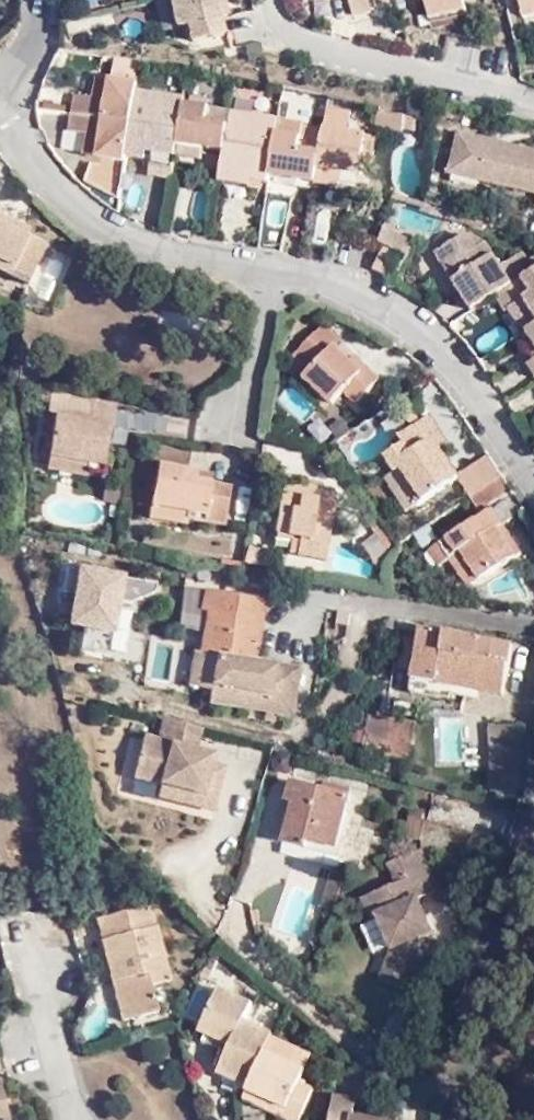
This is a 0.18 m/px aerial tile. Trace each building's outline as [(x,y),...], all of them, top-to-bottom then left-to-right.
[(175,27),(188,24),(192,42),(222,35),(219,18),(227,17),(223,0),(169,0),(175,27)] [(353,17),(371,13),(368,0),(349,0),(353,17)] [(463,0),(426,0),(431,21),(466,11),(463,0)] [(524,18),(533,15),(533,0),(520,0),(524,18)] [(533,27),(533,15),(524,18),(527,29),(533,27)] [(132,123),(137,92),(138,84),(97,78),(94,98),(75,95),(72,114),(132,123)] [(126,157),(127,157),(137,92),(132,123),(126,157)] [(137,92),(127,157),(150,160),(175,164),(178,144),(184,104),(184,98),(137,92)] [(224,152),(230,111),(209,108),(184,104),(178,144),(200,148),(224,152)] [(324,130),(316,182),(316,183),(340,187),(342,173),(360,176),(362,165),(366,136),(347,133),(350,111),(327,108),(324,130)] [(224,152),(220,174),(268,183),(270,174),(278,119),(230,111),(224,152)] [(402,129),(404,117),(377,113),(375,128),(402,133),(402,129)] [(119,200),(126,157),(132,123),(72,114),(69,133),(88,136),(85,157),(98,159),(97,165),(90,164),(84,181),(119,200)] [(407,130),(414,132),(416,117),(409,117),(407,130)] [(270,174),(316,182),(324,130),(303,128),(304,124),(278,119),(270,174)] [(458,134),(449,174),(533,193),(533,150),(458,134)] [(366,136),(362,165),(372,166),(376,138),(366,136)] [(178,144),(175,164),(198,168),(200,148),(178,144)] [(148,175),(173,178),(175,164),(150,160),(148,175)] [(17,222),(0,215),(0,262),(14,269),(12,273),(30,282),(46,246),(26,237),(13,230),(17,222)] [(30,229),(17,222),(13,230),(26,237),(30,229)] [(392,247),(407,255),(411,246),(381,232),(379,242),(385,244),(392,247)] [(485,301),(533,270),(521,252),(500,265),(485,241),(475,247),(468,237),(462,235),(436,254),(463,297),(477,289),(485,301)] [(374,267),(393,277),(402,257),(383,248),(374,267)] [(43,261),(33,297),(52,302),(62,266),(43,261)] [(10,277),(12,273),(14,269),(0,262),(0,272),(10,277)] [(493,297),(533,270),(485,301),(485,302),(493,297)] [(533,270),(493,297),(502,312),(508,308),(513,304),(528,328),(533,324),(533,270)] [(218,280),(193,275),(191,286),(217,290),(218,280)] [(463,297),(471,310),(485,301),(477,289),(463,297)] [(485,301),(471,310),(472,310),(485,302),(485,301)] [(508,308),(523,332),(528,328),(513,304),(508,308)] [(362,373),(347,357),(334,346),(341,339),(324,323),(293,356),(309,372),(304,377),(332,404),(344,392),(355,404),(380,379),(367,368),(362,373)] [(523,332),(519,335),(526,346),(527,345),(533,356),(533,342),(527,330),(523,332)] [(351,352),(347,357),(362,373),(367,368),(351,352)] [(102,473),(107,447),(95,445),(99,422),(102,423),(105,404),(75,399),(72,418),(55,415),(48,457),(88,463),(88,471),(102,473)] [(113,425),(116,406),(105,404),(102,423),(99,422),(95,445),(107,447),(110,425),(113,425)] [(469,497),(500,476),(486,455),(458,473),(441,448),(440,446),(436,449),(430,440),(441,433),(429,416),(399,437),(404,444),(385,456),(395,471),(400,467),(424,503),(458,479),(469,497)] [(440,446),(441,448),(449,443),(441,433),(430,440),(436,449),(440,446)] [(88,463),(48,457),(47,470),(87,478),(88,471),(88,463)] [(194,481),(196,471),(157,465),(150,506),(205,518),(204,523),(225,527),(231,488),(212,483),(194,481)] [(415,509),(424,503),(400,467),(395,471),(392,473),(415,509)] [(213,474),(196,471),(194,481),(212,483),(213,474)] [(509,490),(500,476),(469,497),(478,512),(490,504),(509,490)] [(302,489),(303,485),(283,482),(274,533),(298,538),(295,556),(325,561),(337,490),(319,487),(318,492),(302,489)] [(205,518),(150,506),(148,520),(203,529),(204,523),(205,518)] [(493,508),(445,539),(457,556),(450,561),(468,588),(479,581),(517,558),(497,529),(503,524),(493,508)] [(363,518),(375,534),(393,555),(394,543),(373,511),(363,518)] [(393,555),(375,534),(360,544),(379,569),(391,560),(393,555)] [(457,556),(445,539),(429,551),(440,567),(450,561),(457,556)] [(246,564),(256,566),(259,549),(250,547),(246,564)] [(70,568),(60,635),(111,643),(118,598),(147,603),(151,580),(70,568)] [(198,654),(194,653),(189,687),(211,691),(207,703),(293,717),(301,667),(256,660),(265,599),(204,590),(200,611),(205,612),(198,654)] [(374,626),(397,631),(399,619),(376,615),(374,626)] [(512,643),(421,629),(410,694),(449,700),(452,687),(503,695),(512,643)] [(385,756),(410,761),(417,722),(391,718),(385,756)] [(203,797),(200,808),(213,812),(223,767),(211,765),(214,755),(195,750),(201,728),(163,719),(159,740),(143,737),(133,778),(159,785),(203,797)] [(520,790),(517,724),(487,725),(491,791),(520,790)] [(312,842),(336,848),(349,796),(290,781),(285,801),(293,803),(282,842),(310,849),(312,842)] [(157,797),(200,808),(203,797),(159,785),(157,797)] [(423,813),(408,811),(405,838),(420,840),(423,813)] [(334,855),(336,848),(312,842),(310,849),(334,855)] [(397,884),(370,896),(378,916),(392,950),(383,972),(413,983),(427,948),(422,937),(432,932),(417,897),(437,888),(421,851),(389,865),(397,884)] [(332,912),(344,875),(329,870),(317,908),(332,912)] [(378,916),(370,896),(363,899),(372,919),(378,916)] [(101,940),(156,926),(151,905),(94,919),(101,940)] [(157,926),(156,926),(101,940),(100,940),(122,1022),(157,1013),(151,987),(171,981),(157,926)] [(427,948),(432,932),(422,937),(427,948)] [(208,980),(212,971),(205,968),(201,976),(208,980)] [(413,983),(383,972),(380,982),(409,993),(413,983)] [(247,1086),(271,1034),(245,1021),(253,1004),(219,989),(200,1032),(231,1046),(218,1073),(247,1086)] [(273,1034),(271,1034),(247,1086),(248,1087),(265,1052),(272,1036),(273,1034)] [(311,1054),(272,1036),(265,1052),(304,1070),(311,1054)] [(248,1087),(243,1099),(265,1109),(268,1101),(288,1110),(283,1118),(286,1119),(299,1119),(314,1088),(299,1083),(305,1070),(304,1070),(265,1052),(248,1087)] [(0,1081),(0,1119),(10,1119),(0,1081)] [(354,1117),(357,1099),(333,1095),(330,1119),(379,1119),(354,1117)] [(268,1101),(265,1109),(283,1118),(288,1110),(268,1101)]
